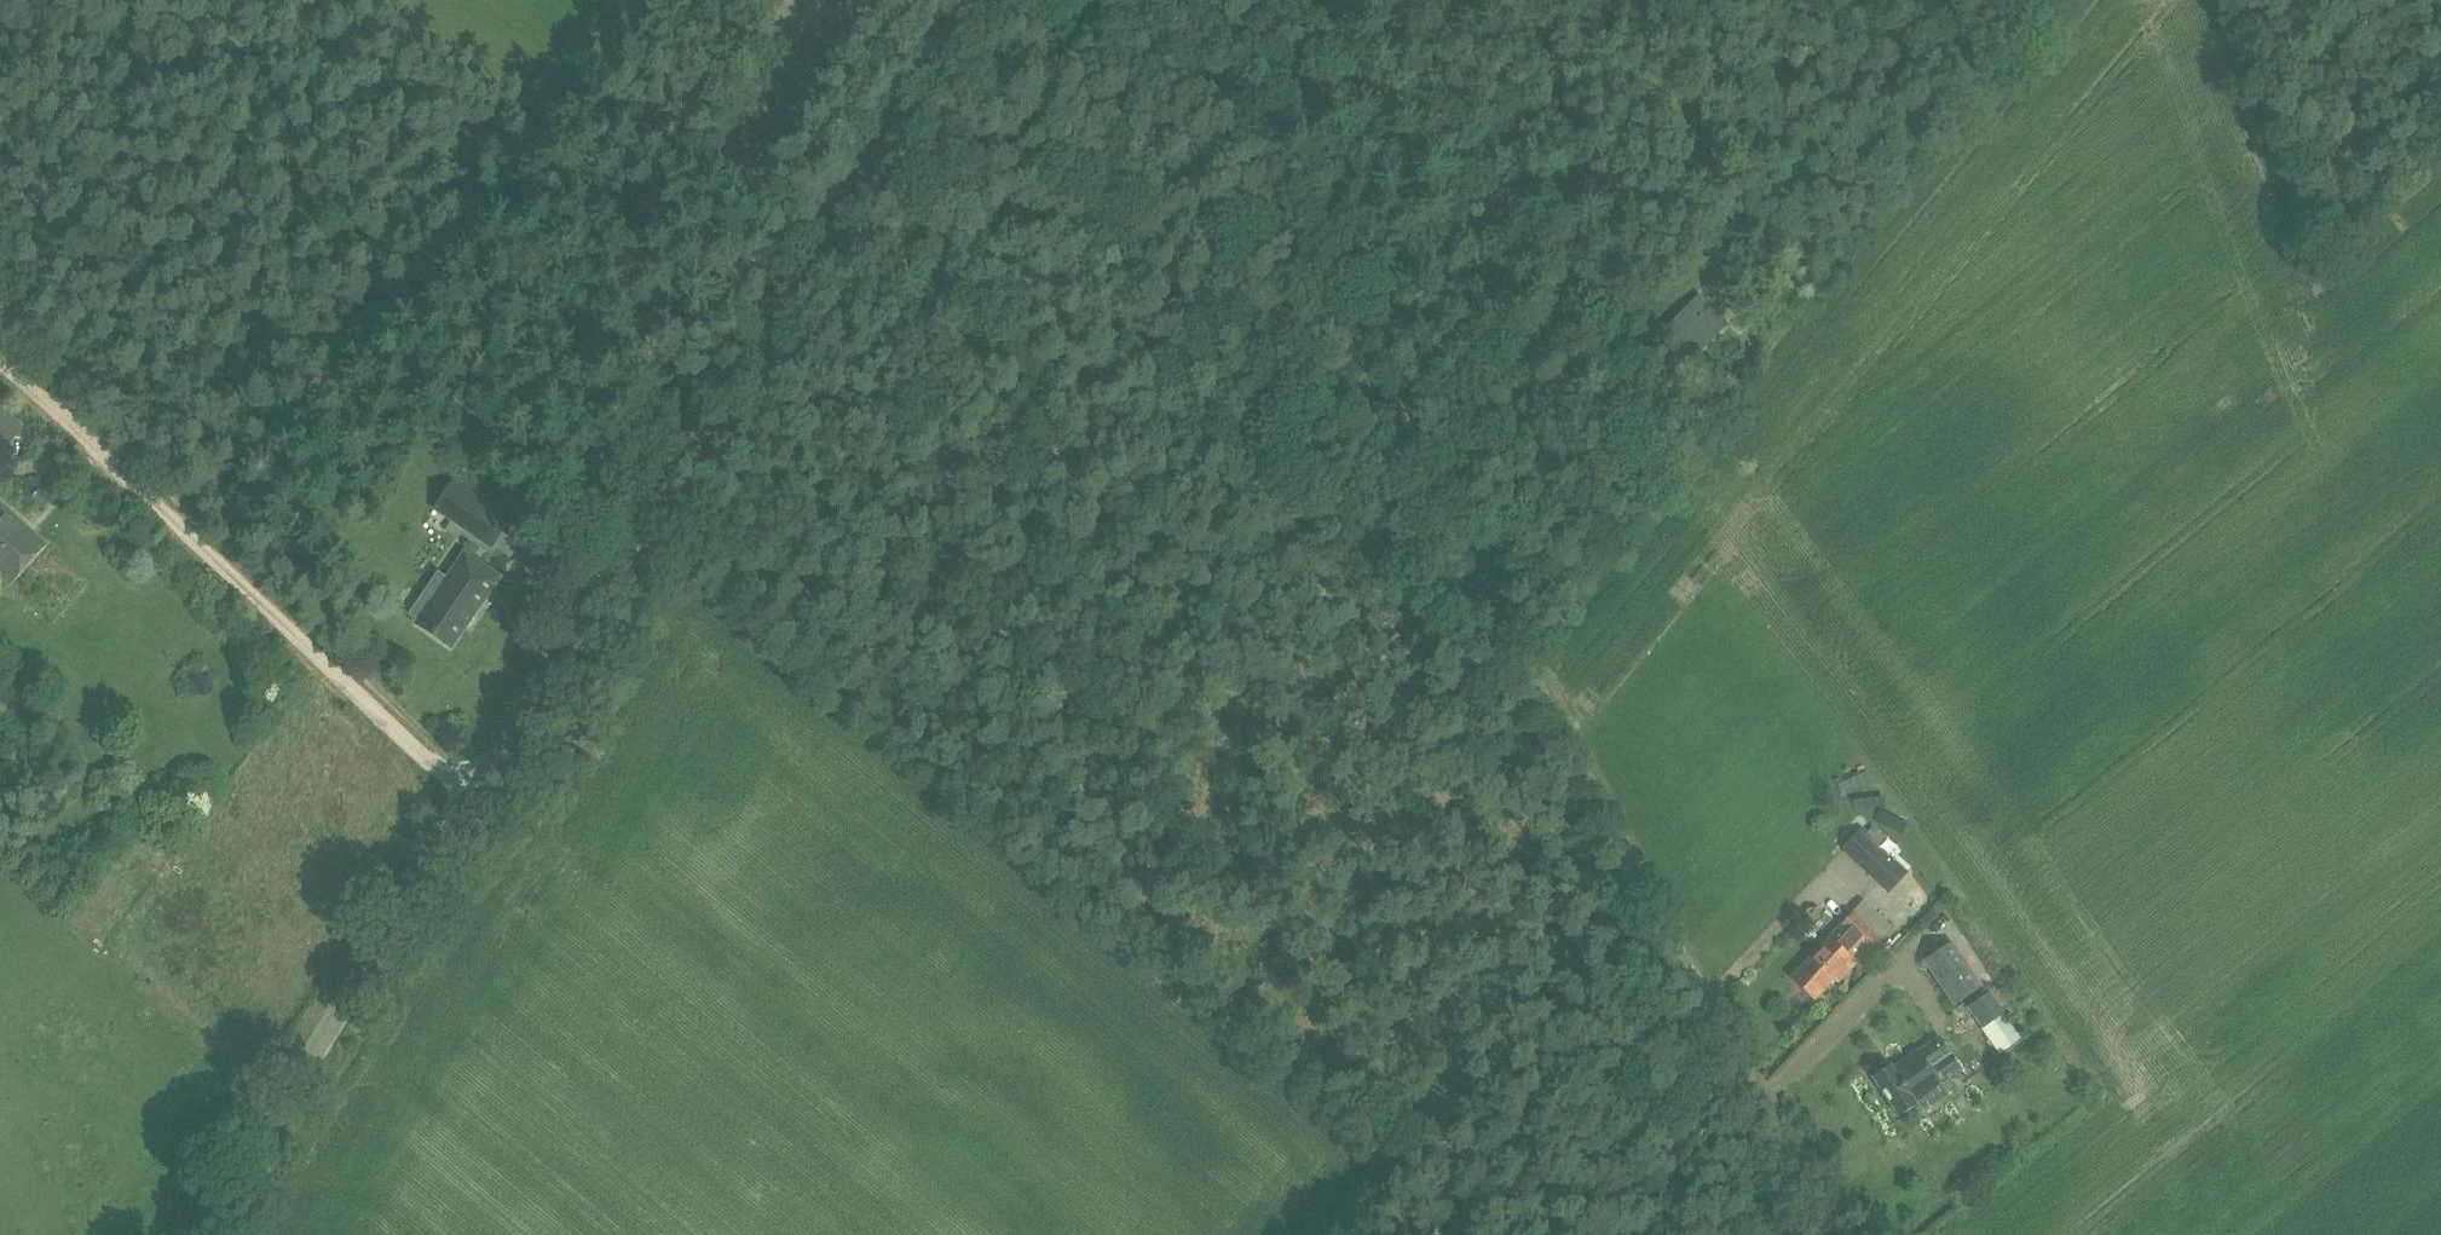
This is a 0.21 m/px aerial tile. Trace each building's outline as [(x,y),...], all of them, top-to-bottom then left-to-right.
[(1666,326),(1694,355),(1728,322),(1701,293),(1666,326)] [(5,451),(26,427),(0,403),(0,446),(5,451)] [(452,483),(435,507),(492,546),(509,521),(452,483)] [(31,497),(43,507),(51,498),(39,487),(31,497)] [(13,584),(47,543),(0,504),(0,573),(13,584)] [(496,578),(465,557),(419,624),(450,645),(496,578)] [(1891,854),(1900,845),(1876,823),(1868,832),(1891,854)] [(1843,848),(1871,875),(1889,856),(1861,829),(1843,848)] [(1866,898),(1799,968),(1791,977),(1814,999),(1834,978),(1839,981),(1857,962),(1854,959),(1863,950),(1865,952),(1892,923),(1866,898)] [(1934,950),(1962,991),(1987,975),(1961,937),(1947,946),(1944,943),(1934,950)] [(1967,1006),(1983,1029),(2005,1013),(1990,990),(1968,1006),(1967,1006)] [(1986,1027),(2003,1053),(2017,1044),(2001,1018),(1986,1027)] [(1872,1078),(1897,1115),(1914,1104),(1917,1110),(1945,1091),(1937,1080),(1958,1067),(1938,1037),(1917,1051),(1916,1049),(1872,1078)]
